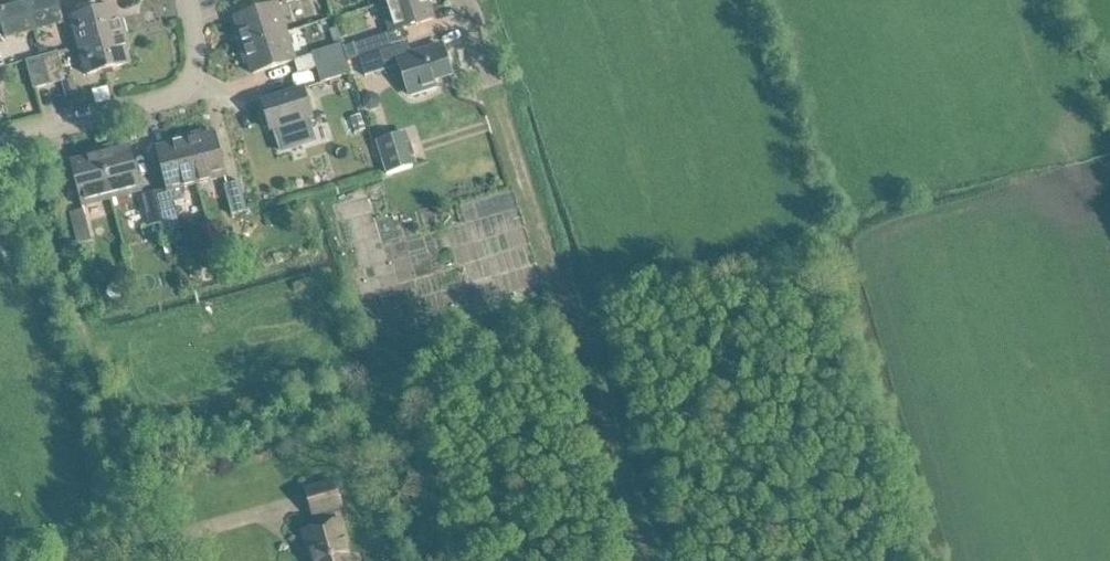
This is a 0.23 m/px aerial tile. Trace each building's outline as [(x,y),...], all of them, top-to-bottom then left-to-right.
[(27,1),(31,17),(61,9),(58,0),(32,0),(27,1)] [(432,0),(398,0),(386,4),(390,15),(386,17),(391,34),(355,45),(360,58),(408,43),(404,30),(433,21),(428,5),(433,3),(432,0)] [(27,1),(0,9),(0,20),(2,26),(31,17),(27,1)] [(236,32),(241,48),(287,34),(278,6),(236,19),(239,31),(236,32)] [(72,19),(80,48),(126,35),(121,19),(117,20),(114,8),(72,19)] [(64,21),(61,9),(31,17),(35,33),(65,24),(64,21)] [(35,33),(31,17),(2,26),(6,42),(35,33)] [(295,62),(287,34),(241,48),(246,64),(250,63),(253,75),(295,62)] [(126,53),(130,52),(126,35),(80,48),(87,76),(130,65),(126,53)] [(412,56),(408,43),(360,58),(366,77),(401,66),(411,97),(437,89),(434,81),(451,76),(441,46),(412,56)] [(347,60),(342,45),(312,54),(317,69),(347,60)] [(66,81),(58,53),(42,58),(50,86),(66,81)] [(50,86),(42,58),(26,62),(34,91),(50,86)] [(351,75),(347,60),(317,69),(322,84),(351,75)] [(74,79),(66,81),(63,82),(67,99),(79,96),(74,79)] [(108,88),(94,92),(97,105),(111,102),(108,88)] [(265,114),(262,115),(266,129),(270,128),(271,132),(275,130),(282,153),(315,142),(308,120),(313,118),(304,90),(262,103),(265,114)] [(350,120),(355,134),(365,131),(361,117),(350,120)] [(418,166),(407,132),(376,142),(387,176),(418,166)] [(202,134),(185,138),(197,185),(226,178),(215,135),(203,138),(202,134)] [(180,189),(197,185),(185,138),(169,143),(170,147),(158,150),(168,190),(156,193),(164,224),(166,233),(179,230),(180,230),(182,229),(175,204),(183,202),(180,189)] [(112,148),(100,151),(111,195),(123,192),(124,196),(142,192),(131,149),(114,153),(112,148)] [(111,195),(100,151),(87,154),(88,160),(71,164),(82,207),(100,202),(99,198),(111,195)] [(248,213),(240,182),(224,186),(232,217),(248,213)] [(164,224),(156,193),(142,196),(150,227),(164,224)] [(78,246),(92,242),(84,211),(70,214),(78,246)] [(182,240),(180,230),(179,230),(166,233),(169,244),(182,240)] [(302,533),(308,553),(310,552),(313,560),(352,560),(341,522),(337,523),(333,510),(341,508),(334,483),(306,491),(314,516),(318,515),(321,528),(302,533)]
